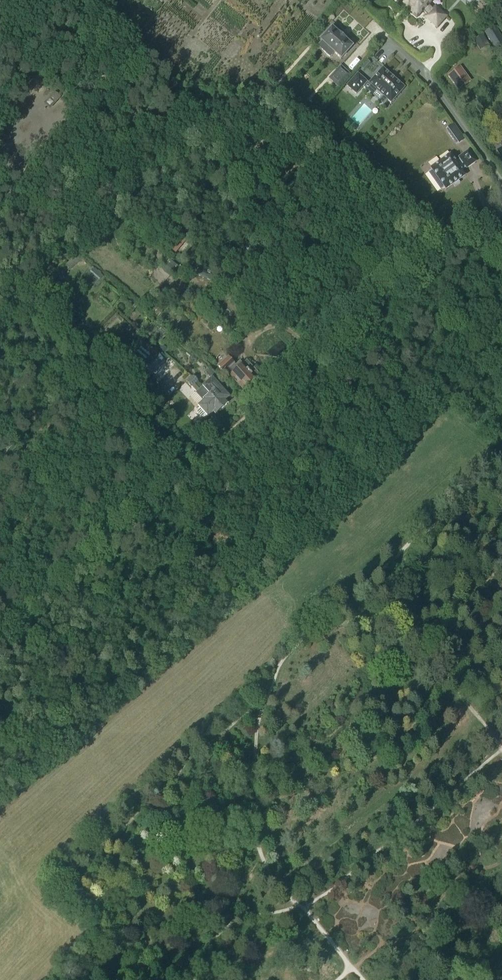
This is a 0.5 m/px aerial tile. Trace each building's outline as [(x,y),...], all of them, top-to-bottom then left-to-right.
[(402,4),(401,5),(408,12),(409,10),(417,17),(422,11),(428,16),(426,18),(436,27),(446,17),(436,7),(433,10),(428,5),(432,0),(398,0),(402,4)] [(339,35),(332,28),(321,41),(328,47),(323,51),(330,57),(334,53),(341,59),(352,47),(345,40),(339,34),(339,35)] [(501,52),(501,40),(495,28),(485,34),(498,54),(501,52)] [(131,41),(135,36),(127,29),(123,34),(131,41)] [(483,35),(474,40),(480,51),(489,46),(483,35)] [(351,75),(341,65),(328,79),(339,88),(351,75)] [(465,85),(471,81),(461,67),(449,76),(457,87),(462,84),(464,83),(465,85)] [(391,103),(405,88),(383,68),(369,84),(391,103)] [(356,94),(367,82),(358,74),(347,86),(356,94)] [(267,98),(275,89),(267,83),(259,91),(267,98)] [(322,112),(310,126),(314,130),(326,116),(322,112)] [(453,124),(445,129),(456,145),(464,139),(453,124)] [(476,162),(468,151),(459,158),(460,159),(456,162),(450,154),(431,168),(440,181),(438,182),(442,189),(444,188),(446,190),(465,176),(462,171),(466,168),(467,169),(476,162)] [(265,230),(259,234),(265,244),(271,240),(265,230)] [(179,234),(169,245),(177,251),(186,240),(179,234)] [(93,268),(90,273),(99,281),(102,276),(93,268)] [(154,313),(158,317),(160,314),(161,312),(162,311),(158,308),(154,313)] [(62,313),(59,316),(65,321),(68,318),(70,316),(63,311),(62,313)] [(141,339),(127,353),(151,376),(165,361),(141,339)] [(247,362),(242,366),(240,364),(241,363),(236,367),(234,365),(235,364),(229,358),(219,367),(225,373),(227,371),(232,376),(231,376),(243,389),(259,375),(247,362)] [(222,409),(229,403),(226,400),(229,397),(215,381),(219,377),(210,369),(206,373),(211,379),(202,388),(222,409)] [(192,387),(198,382),(193,376),(187,381),(192,387)] [(202,388),(197,392),(204,401),(198,406),(200,408),(197,410),(197,412),(202,418),(204,417),(206,415),(208,417),(214,411),(216,414),(222,409),(202,388)]
